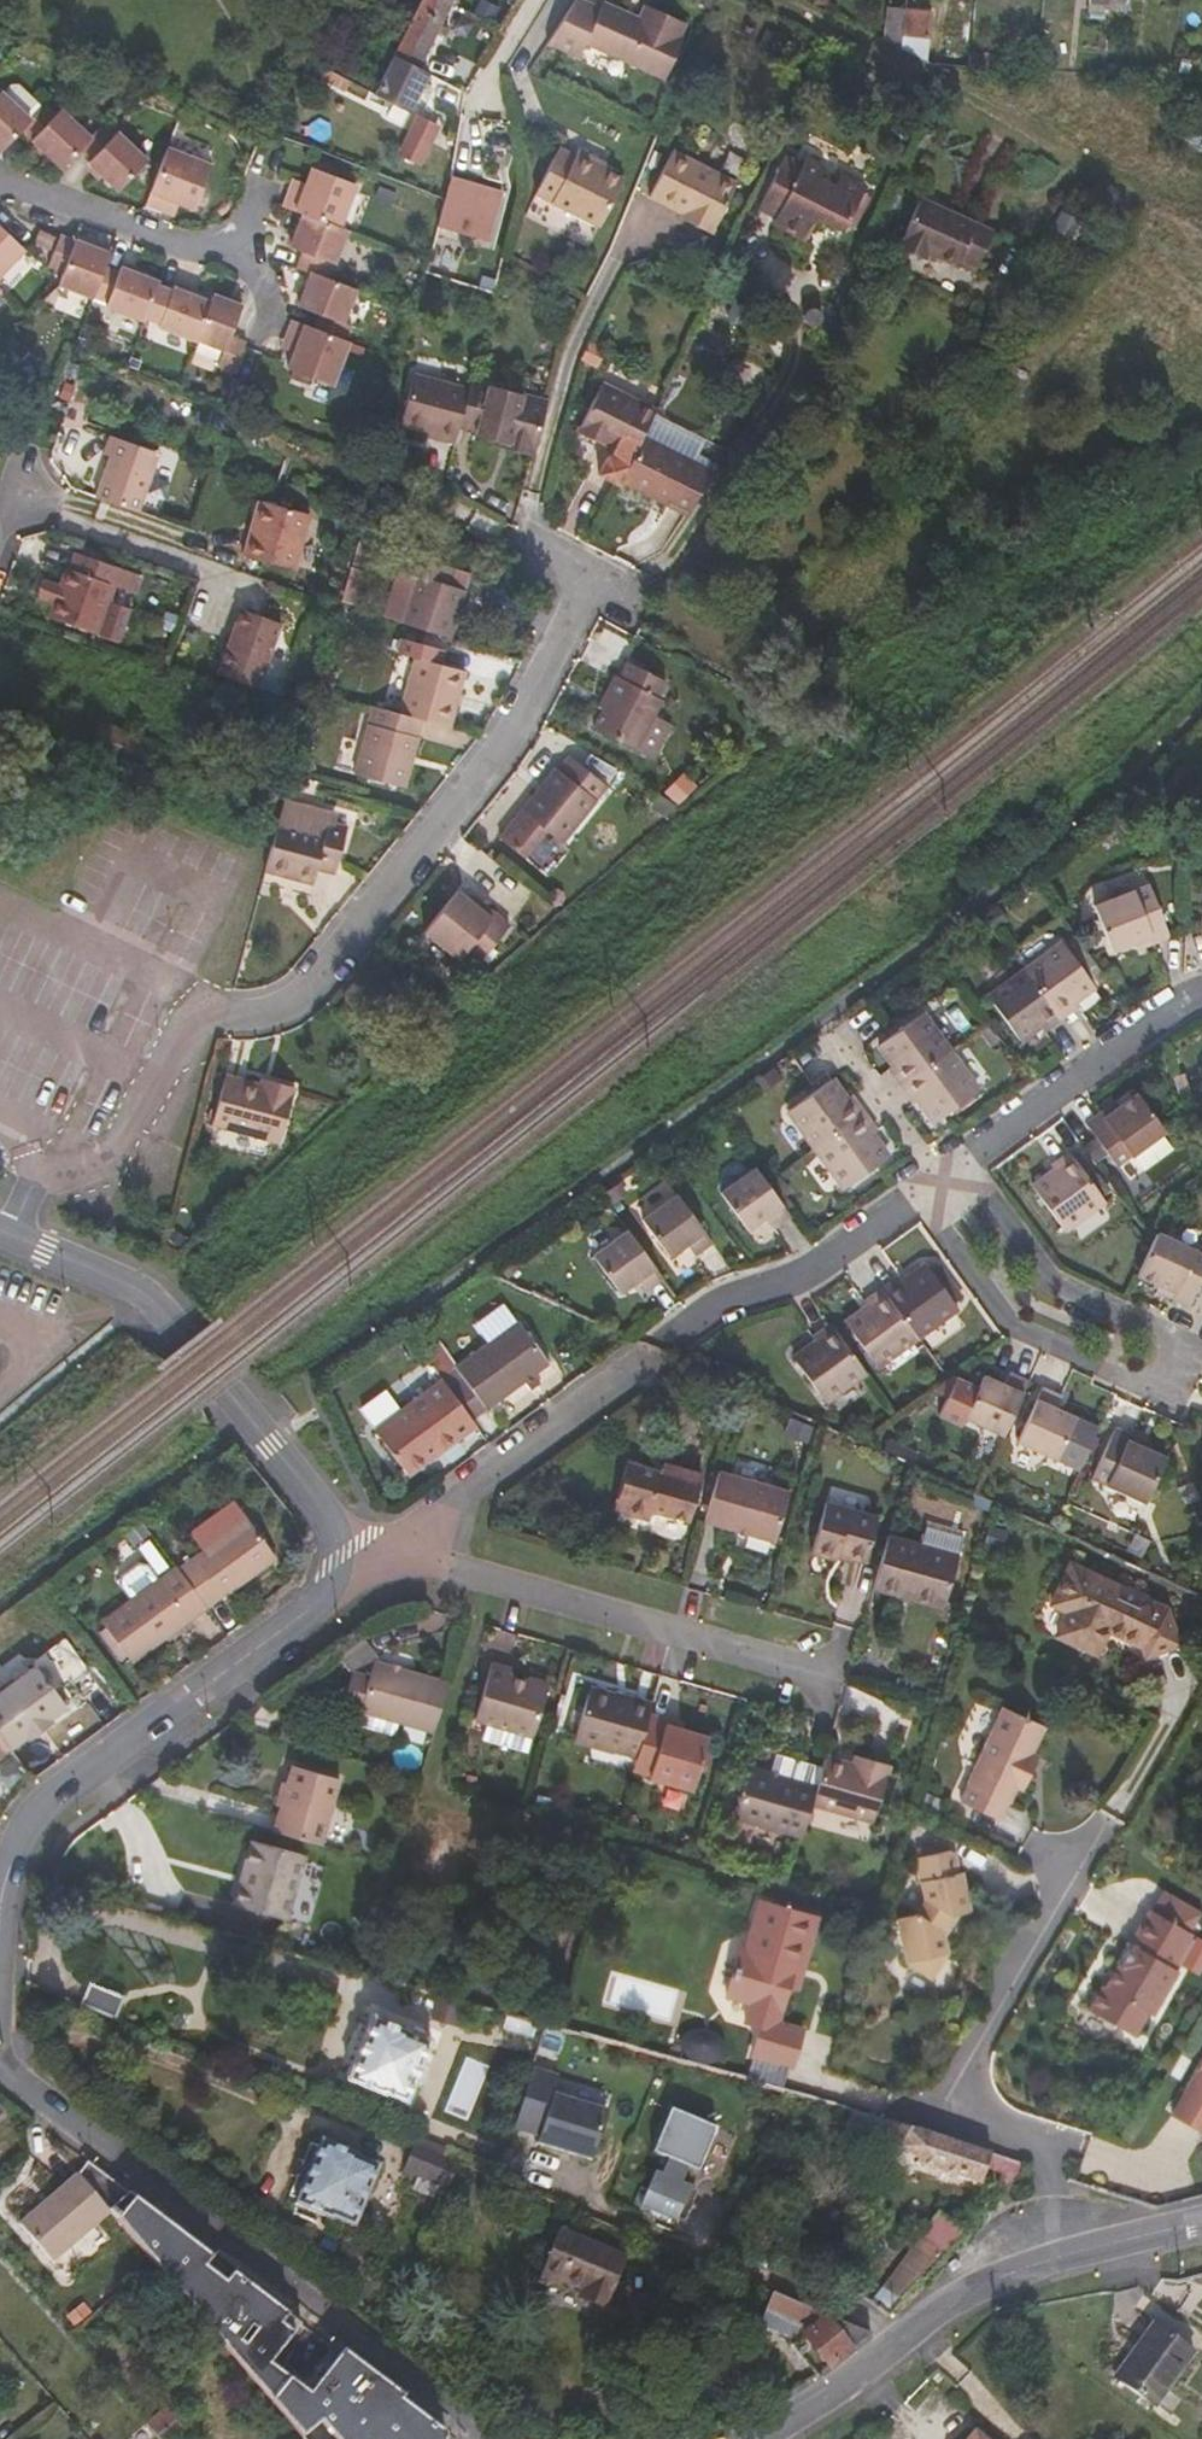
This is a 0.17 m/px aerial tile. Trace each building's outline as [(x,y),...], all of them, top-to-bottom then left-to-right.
[(372,92),(407,109),(426,73),(419,70),(438,33),(445,36),(451,25),(444,21),(454,0),(421,0),(372,92)] [(586,0),(573,0),(547,41),(580,56),(587,42),(666,78),(685,37),(682,35),(687,22),(647,3),(641,16),(606,0),(603,7),(586,0)] [(1110,7),(1131,9),(1132,0),(1111,0),(1111,3),(1110,7)] [(887,8),(884,39),(901,47),(905,9),(887,8)] [(971,42),(969,65),(990,66),(990,54),(976,53),(976,42),(971,42)] [(1190,77),(1201,78),(1201,57),(1191,56),(1190,77)] [(46,101),(23,79),(12,90),(10,88),(7,92),(0,85),(0,144),(4,148),(24,125),(46,101)] [(1199,95),(1177,139),(1201,151),(1201,97),(1199,95)] [(63,113),(49,99),(46,101),(24,125),(38,138),(36,139),(41,144),(53,156),(64,167),(81,149),(93,135),(67,110),(63,113)] [(413,110),(393,152),(419,164),(439,122),(413,110)] [(93,135),(81,149),(94,160),(91,163),(95,166),(108,179),(119,190),(148,161),(120,134),(117,137),(103,124),(93,135)] [(48,160),(53,156),(41,144),(36,149),(48,160)] [(653,191),(686,208),(697,213),(693,219),(715,230),(740,179),(676,145),(653,191)] [(169,146),(147,203),(164,210),(168,198),(184,205),(196,209),(213,163),(169,146)] [(622,181),(603,172),(594,167),(597,161),(578,151),(574,157),(559,150),(536,196),(599,228),(622,181)] [(776,221),(808,238),(816,221),(827,218),(848,227),(869,184),(846,172),(840,183),(824,175),(829,164),(810,154),(807,161),(790,152),(763,205),(779,214),(776,221)] [(594,167),(603,172),(606,166),(597,161),(594,167)] [(103,184),(108,179),(95,166),(90,172),(103,184)] [(309,215),(343,229),(360,183),(314,167),(310,180),(305,194),(293,189),(286,207),(309,215)] [(298,175),(293,189),(305,194),(310,180),(298,175)] [(444,200),(437,226),(490,241),(502,192),(451,175),(444,200)] [(931,250),(960,263),(978,222),(923,197),(901,244),(928,257),(931,250)] [(179,217),(184,205),(168,198),(164,210),(179,217)] [(697,213),(686,208),(683,214),(693,219),(697,213)] [(333,280),(352,232),(343,229),(309,215),(304,228),(298,244),(296,249),(308,253),(303,269),(316,274),(333,280)] [(30,248),(0,220),(0,278),(30,248)] [(291,242),(298,244),(304,228),(298,226),(291,242)] [(62,286),(94,298),(95,296),(107,263),(110,254),(108,253),(92,247),(81,242),(80,242),(63,236),(52,265),(67,271),(62,286)] [(95,239),(92,247),(108,253),(111,245),(95,239)] [(130,262),(128,268),(144,275),(147,268),(130,262)] [(159,283),(160,281),(144,275),(128,268),(127,271),(107,263),(95,296),(111,302),(109,306),(146,319),(147,316),(159,283)] [(326,313),(320,330),(351,343),(358,325),(349,321),(360,291),(333,280),(316,274),(312,285),(306,301),(304,305),(326,313)] [(184,282),(181,288),(196,294),(199,288),(184,282)] [(160,324),(198,338),(213,301),(196,294),(181,288),(176,287),(174,290),(159,283),(147,316),(161,321),(160,324)] [(300,297),(306,301),(312,285),(305,283),(300,297)] [(231,292),(229,298),(241,303),(244,297),(231,292)] [(237,374),(246,348),(249,341),(235,336),(246,305),(241,303),(229,298),(215,293),(213,301),(198,338),(229,350),(223,368),(237,374)] [(320,330),(296,322),(290,339),(300,343),(295,358),(290,370),(335,386),(351,343),(320,330)] [(0,327),(0,338),(1,340),(8,332),(1,326),(0,327)] [(15,338),(8,346),(18,355),(23,346),(15,338)] [(284,353),(295,358),(300,343),(290,339),(284,353)] [(432,427),(452,433),(455,424),(468,377),(414,362),(399,414),(433,423),(432,427)] [(533,454),(548,399),(468,377),(455,424),(471,429),(470,433),(496,439),(507,443),(506,448),(533,454)] [(644,435),(658,407),(605,381),(579,431),(609,446),(612,440),(619,445),(611,459),(607,457),(600,471),(621,481),(622,479),(635,453),(644,435)] [(671,499),(689,509),(714,471),(644,435),(635,453),(622,479),(669,503),(671,499)] [(107,458),(92,498),(135,513),(156,454),(107,436),(100,455),(107,458)] [(495,445),(506,448),(507,443),(496,439),(495,445)] [(307,517),(256,503),(241,558),(293,572),(307,517)] [(47,618),(96,634),(120,569),(74,553),(67,570),(65,569),(47,618)] [(401,624),(453,639),(467,590),(447,584),(453,566),(406,553),(401,571),(415,576),(401,624)] [(279,626),(229,609),(210,663),(260,681),(279,626)] [(421,720),(449,727),(464,672),(414,659),(399,715),(421,720)] [(616,675),(606,695),(610,697),(606,707),(595,727),(636,750),(654,759),(672,725),(655,716),(663,700),(657,697),(666,680),(628,661),(620,677),(616,675)] [(610,697),(606,695),(601,704),(606,707),(610,697)] [(399,715),(372,708),(354,775),(404,787),(421,720),(399,715)] [(89,745),(150,767),(158,742),(99,720),(89,745)] [(610,784),(572,755),(561,769),(559,767),(525,809),(503,836),(526,855),(548,828),(565,842),(610,784)] [(282,801),(271,841),(263,872),(312,885),(316,869),(333,873),(345,828),(329,824),(331,815),(282,801)] [(1153,945),(1169,938),(1145,885),(1093,907),(1113,953),(1133,944),(1150,937),(1153,945)] [(460,959),(461,958),(467,951),(479,962),(508,926),(482,905),(479,909),(468,901),(457,891),(425,931),(460,959)] [(472,896),(468,901),(479,909),(482,905),(472,896)] [(1137,953),(1153,945),(1150,937),(1133,944),(1137,953)] [(1062,943),(1025,970),(1061,1021),(1078,1007),(1075,1002),(1094,988),(1062,943)] [(467,951),(461,958),(473,967),(479,962),(467,951)] [(1061,1021),(1025,970),(988,996),(1021,1042),(1040,1028),(1044,1033),(1061,1021)] [(901,1087),(949,1050),(923,1013),(880,1046),(894,1065),(888,1069),(901,1087)] [(979,1092),(949,1050),(901,1087),(913,1104),(919,1100),(935,1123),(944,1117),(979,1092)] [(268,1092),(258,1089),(222,1079),(209,1127),(275,1145),(291,1091),(270,1085),(268,1092)] [(848,1100),(832,1079),(788,1112),(812,1142),(815,1148),(865,1113),(853,1096),(848,1100)] [(259,1082),(258,1089),(268,1092),(270,1085),(259,1082)] [(1082,1121),(1090,1131),(1113,1165),(1132,1151),(1162,1129),(1164,1127),(1138,1091),(1117,1106),(1103,1117),(1097,1109),(1082,1121)] [(1111,1098),(1097,1109),(1103,1117),(1117,1106),(1111,1098)] [(879,1132),(865,1113),(815,1148),(845,1191),(880,1164),(889,1158),(873,1136),(879,1132)] [(1162,1129),(1132,1151),(1143,1167),(1173,1145),(1162,1129)] [(1064,1150),(1050,1161),(1046,1163),(1052,1171),(1030,1187),(1059,1229),(1100,1200),(1064,1150)] [(767,1184),(755,1168),(721,1194),(748,1232),(766,1218),(774,1228),(791,1217),(767,1184)] [(698,1255),(714,1243),(677,1194),(643,1219),(670,1257),(690,1244),(698,1255)] [(656,1280),(620,1231),(586,1257),(614,1296),(633,1282),(640,1292),(656,1280)] [(1148,1241),(1134,1272),(1155,1281),(1172,1289),(1168,1297),(1184,1305),(1201,1270),(1201,1267),(1201,1254),(1153,1231),(1148,1241)] [(903,1287),(897,1279),(879,1291),(915,1342),(955,1314),(925,1271),(903,1287)] [(1151,1289),(1168,1297),(1172,1289),(1155,1281),(1151,1289)] [(915,1342),(879,1291),(863,1302),(859,1304),(866,1312),(844,1327),(874,1370),(915,1342)] [(825,1325),(807,1337),(812,1344),(789,1361),(819,1403),(861,1374),(825,1325)] [(463,1376),(448,1387),(470,1417),(532,1371),(502,1330),(454,1365),(463,1376)] [(997,1437),(1023,1382),(1006,1373),(1004,1372),(999,1384),(978,1375),(958,1418),(997,1437)] [(448,1387),(442,1379),(373,1429),(400,1466),(429,1445),(433,1451),(474,1421),(470,1417),(448,1387)] [(1052,1395),(1035,1387),(1010,1443),(1048,1461),(1068,1418),(1047,1407),(1052,1395)] [(1124,1434),(1109,1428),(1085,1481),(1137,1507),(1158,1460),(1134,1449),(1120,1443),(1124,1434)] [(1138,1441),(1124,1434),(1120,1443),(1134,1449),(1138,1441)] [(405,1472),(433,1451),(429,1445),(400,1466),(405,1472)] [(648,1506),(686,1517),(699,1471),(662,1459),(660,1465),(623,1456),(610,1503),(646,1513),(648,1506)] [(785,1487),(718,1468),(704,1517),(771,1537),(785,1487)] [(203,1547),(177,1567),(205,1605),(220,1595),(222,1598),(276,1557),(244,1517),(231,1500),(190,1530),(203,1547)] [(836,1549),(866,1557),(877,1516),(824,1500),(810,1547),(835,1554),(836,1549)] [(887,1534),(872,1587),(898,1594),(900,1586),(944,1599),(956,1553),(887,1534)] [(1143,1650),(1174,1639),(1162,1606),(1143,1597),(1123,1605),(1107,1598),(1113,1584),(1065,1562),(1047,1600),(1063,1608),(1052,1631),(1092,1649),(1102,1626),(1139,1643),(1143,1650)] [(177,1567),(174,1564),(99,1618),(130,1660),(205,1605),(177,1567)] [(942,1607),(944,1599),(900,1586),(898,1594),(942,1607)] [(340,1702),(433,1729),(447,1680),(372,1659),(367,1673),(349,1667),(340,1702)] [(544,1684),(527,1679),(507,1673),(508,1666),(488,1660),(472,1717),(530,1733),(544,1684)] [(0,1692),(0,1734),(9,1746),(10,1748),(26,1735),(30,1740),(53,1723),(49,1719),(66,1706),(35,1666),(0,1692)] [(528,1671),(527,1679),(544,1684),(546,1676),(528,1671)] [(649,1709),(652,1700),(634,1695),(633,1699),(603,1691),(589,1742),(636,1755),(649,1709)] [(963,1802),(999,1818),(1007,1801),(1009,1802),(1016,1786),(1022,1788),(1036,1756),(1030,1754),(1043,1726),(1001,1708),(967,1784),(970,1785),(963,1802)] [(684,1719),(649,1709),(636,1755),(632,1766),(692,1783),(707,1731),(682,1724),(684,1719)] [(484,1726),(481,1740),(528,1748),(531,1735),(484,1726)] [(9,1746),(0,1734),(0,1753),(9,1746)] [(776,1775),(815,1786),(822,1760),(784,1750),(776,1775)] [(815,1786),(811,1799),(874,1817),(892,1761),(872,1754),(869,1765),(861,1762),(825,1751),(822,1760),(815,1786)] [(864,1752),(861,1762),(869,1765),(872,1754),(864,1752)] [(272,1829),(318,1842),(336,1778),(290,1764),(272,1829)] [(734,1817),(801,1836),(811,1799),(815,1786),(776,1775),(748,1767),(734,1817)] [(231,1903),(284,1918),(302,1854),(249,1839),(231,1903)] [(901,1916),(911,1961),(933,1976),(949,1951),(945,1933),(957,1913),(971,1910),(963,1871),(959,1873),(953,1849),(917,1856),(922,1880),(925,1880),(929,1898),(921,1911),(901,1916)] [(90,1885),(88,1893),(115,1902),(118,1893),(90,1885)] [(792,1968),(803,1971),(816,1922),(758,1905),(744,1953),(739,1952),(725,1998),(752,2005),(746,2025),(760,2029),(752,2058),(791,2069),(803,2031),(777,2024),(786,1990),(792,1968)] [(1190,1932),(1148,1908),(1127,1942),(1114,1962),(1116,1963),(1103,1986),(1101,1984),(1087,2008),(1131,2034),(1145,2010),(1153,2008),(1176,1969),(1170,1966),(1190,1932)] [(1114,1962),(1127,1942),(1125,1940),(1111,1960),(1114,1962)] [(797,1992),(803,1971),(792,1968),(786,1990),(797,1992)] [(89,1986),(84,2006),(117,2013),(122,1994),(89,1986)] [(404,2096),(427,2037),(409,2030),(409,2028),(372,2013),(346,2076),(382,2090),(383,2088),(404,2096)] [(723,2060),(726,2057),(727,2049),(725,2043),(720,2037),(714,2032),(705,2029),(697,2028),(691,2029),(687,2031),(683,2034),(680,2040),(679,2046),(681,2052),(687,2059),(694,2063),(706,2066),(715,2065),(723,2060)] [(1171,2112),(1201,2130),(1201,2058),(1171,2112)] [(592,2161),(608,2112),(554,2095),(560,2078),(532,2070),(514,2128),(540,2137),(538,2144),(592,2161)] [(668,2158),(662,2175),(676,2180),(682,2164),(699,2170),(715,2127),(669,2110),(653,2153),(668,2158)] [(883,2132),(889,2123),(883,2121),(850,2112),(844,2132),(877,2143),(879,2138),(883,2132)] [(980,2185),(991,2155),(966,2147),(889,2123),(883,2132),(879,2138),(916,2159),(915,2165),(980,2185)] [(356,2155),(319,2139),(292,2204),(330,2221),(331,2219),(353,2228),(378,2166),(355,2157),(356,2155)] [(448,2188),(458,2164),(413,2145),(402,2169),(448,2188)] [(642,2206),(678,2219),(690,2185),(676,2180),(662,2175),(654,2172),(642,2206)] [(46,2250),(103,2202),(80,2176),(24,2223),(46,2250)] [(55,2260),(113,2213),(103,2202),(46,2250),(55,2260)] [(922,2279),(966,2232),(938,2211),(920,2235),(924,2238),(904,2265),(922,2279)] [(580,2291),(607,2303),(624,2259),(558,2232),(537,2282),(559,2291),(563,2280),(581,2287),(580,2291)] [(604,2310),(607,2303),(580,2291),(577,2298),(604,2310)] [(819,2375),(871,2334),(775,2294),(762,2326),(797,2340),(792,2344),(817,2377),(819,2375)] [(1152,2325),(1114,2378),(1153,2405),(1191,2352),(1152,2325)] [(360,2364),(343,2351),(339,2354),(315,2376),(329,2391),(360,2364)] [(273,2415),(277,2409),(259,2387),(254,2392),(273,2415)] [(343,2424),(327,2407),(311,2420),(327,2438),(389,2438),(363,2408),(343,2424)] [(158,2438),(160,2438),(175,2438),(193,2423),(185,2415),(158,2438)]
